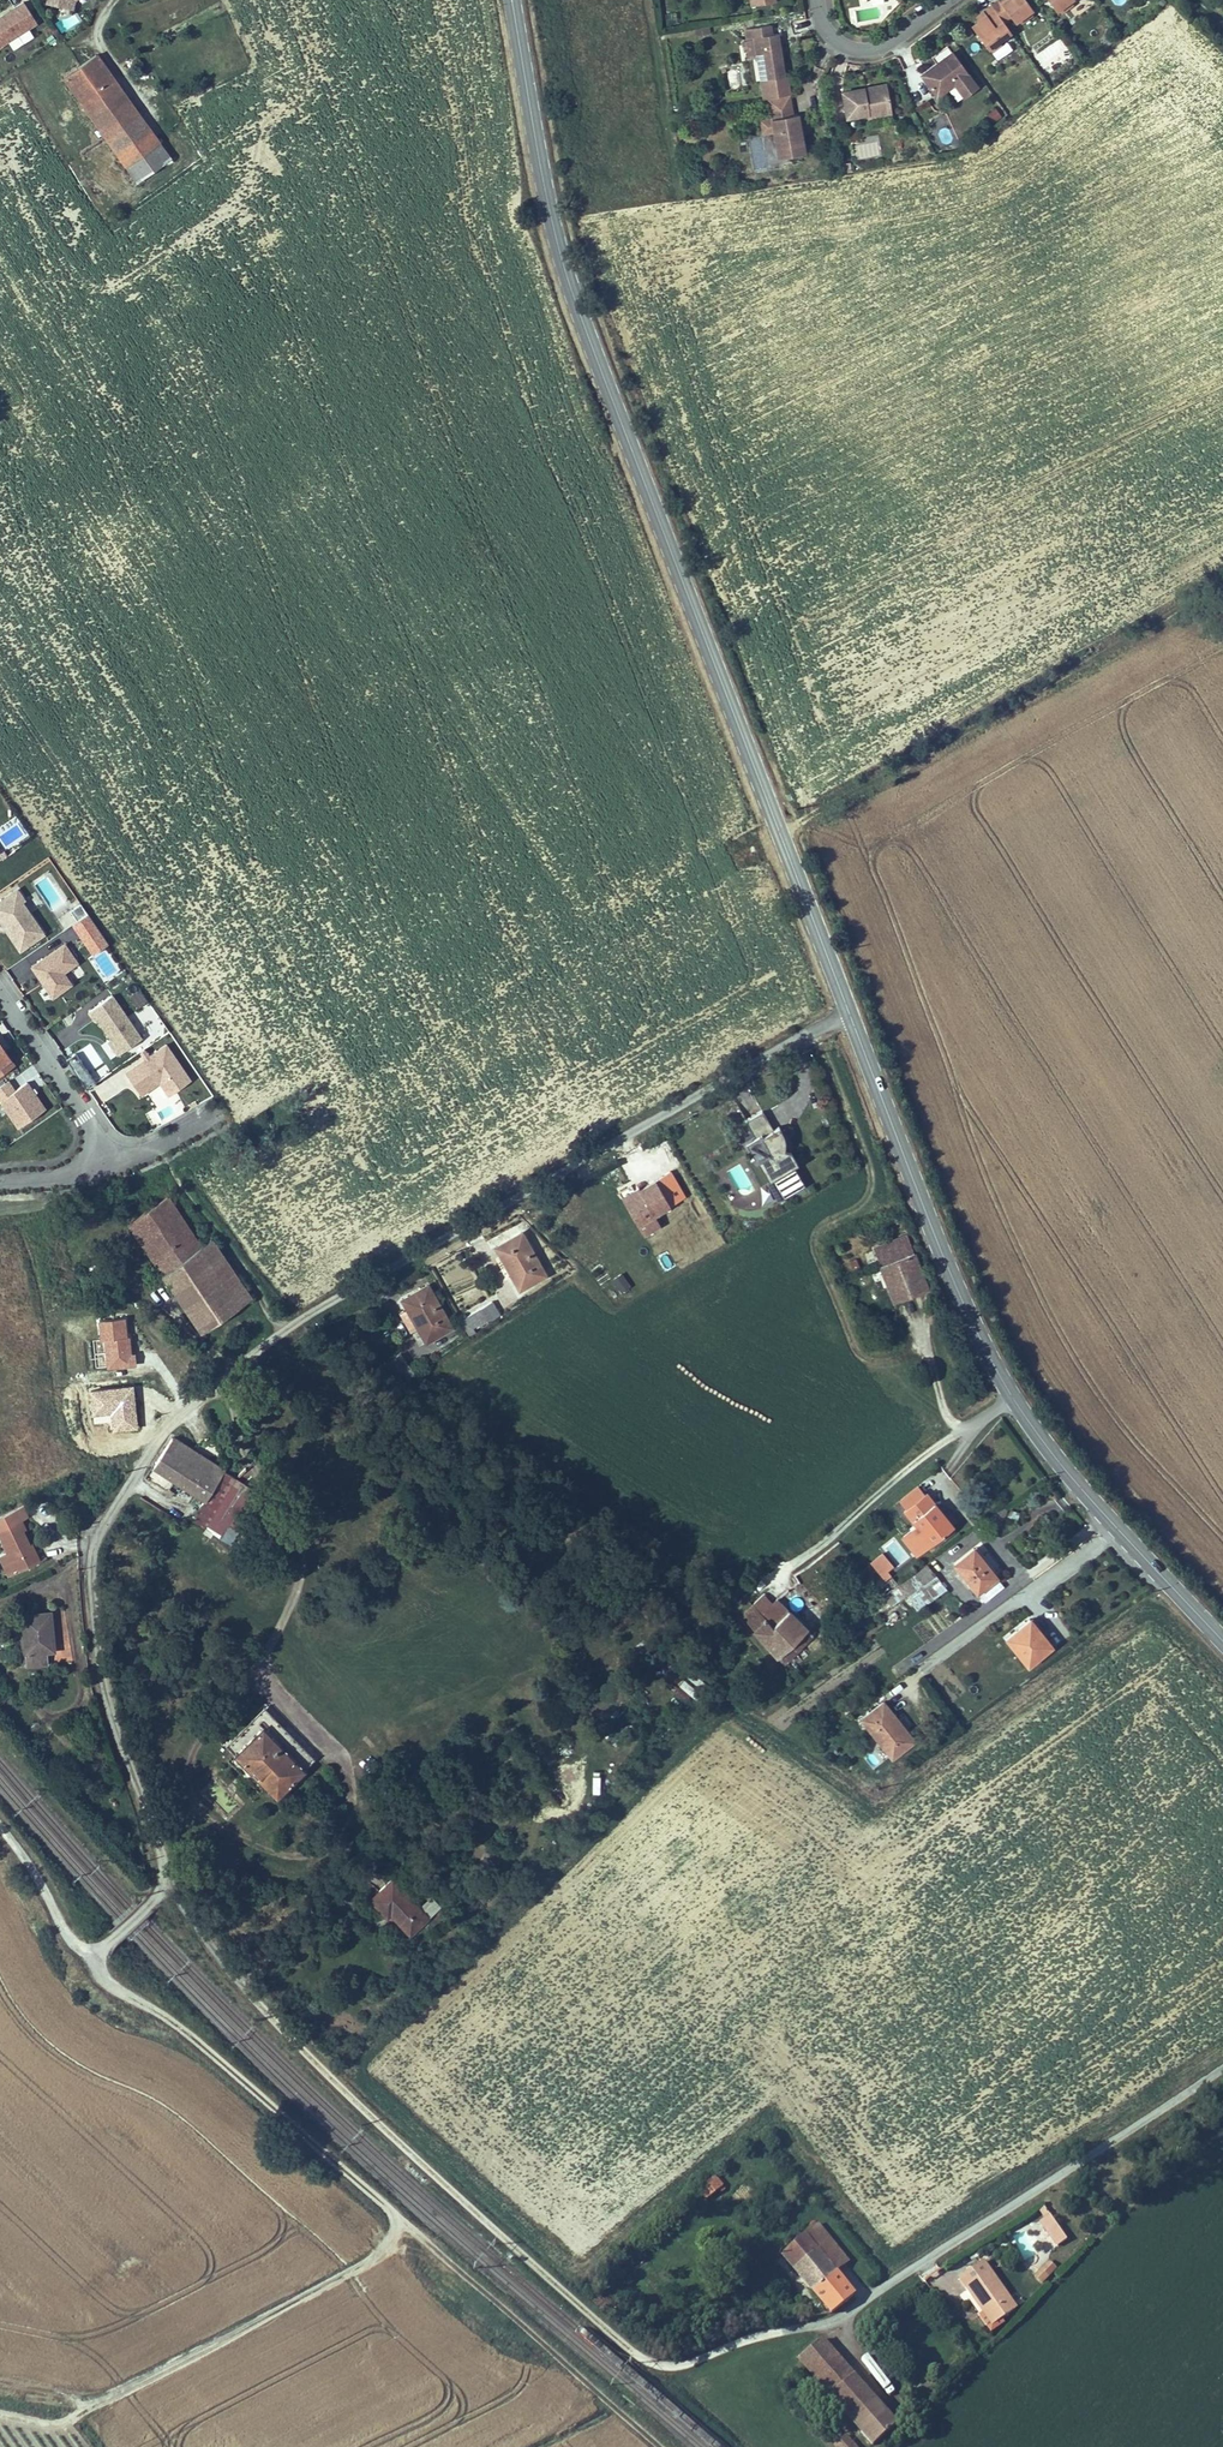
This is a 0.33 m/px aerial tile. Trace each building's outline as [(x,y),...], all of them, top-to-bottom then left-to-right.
[(45,4),(71,9),(73,0),(46,0),(45,4)] [(990,5),(1003,22),(1010,17),(1014,22),(1017,19),(1029,10),(1031,9),(1025,0),(1004,0),(1001,2),(999,0),(997,0),(990,5)] [(1052,11),(1055,9),(1067,0),(1045,0),(1052,11)] [(1070,4),(1067,0),(1055,9),(1058,13),(1070,4)] [(38,24),(23,1),(0,15),(0,48),(38,24)] [(995,42),(1010,32),(1003,22),(990,5),(982,11),(985,15),(977,21),(968,28),(984,50),(985,49),(995,42)] [(1029,10),(1017,19),(1020,23),(1032,15),(1029,10)] [(985,15),(982,11),(974,17),(977,21),(985,15)] [(63,34),(80,21),(73,12),(56,25),(63,34)] [(783,79),(776,35),(770,36),(769,26),(744,30),(746,40),(752,39),(759,82),(759,87),(760,87),(761,92),(760,92),(761,100),(764,100),(785,97),(789,96),(786,78),(783,79)] [(995,42),(985,49),(988,54),(998,46),(995,42)] [(949,54),(919,76),(935,98),(952,85),(956,90),(969,81),(949,54)] [(63,78),(125,169),(161,144),(96,55),(63,78)] [(975,88),(969,81),(956,90),(962,98),(975,88)] [(861,88),(840,92),(845,117),(866,114),(866,117),(889,113),(884,88),(862,92),(861,88)] [(764,100),(767,112),(787,109),(785,97),(764,100)] [(995,108),(985,117),(992,125),(1002,116),(995,108)] [(767,112),(768,120),(789,117),(787,109),(767,112)] [(801,156),(793,116),(789,117),(768,120),(757,122),(759,135),(770,133),(775,160),(801,156)] [(855,159),(881,158),(881,141),(855,142),(855,159)] [(161,144),(125,169),(137,185),(172,159),(161,144)] [(15,950),(38,934),(27,918),(16,903),(19,901),(12,891),(0,899),(0,921),(7,932),(4,934),(15,950)] [(81,902),(66,912),(73,922),(71,923),(91,953),(108,941),(81,902)] [(37,973),(42,981),(40,983),(50,997),(68,985),(60,973),(74,964),(72,961),(67,953),(62,945),(29,967),(35,975),(37,973)] [(105,980),(122,969),(107,947),(90,958),(105,980)] [(137,1007),(147,1001),(139,988),(129,994),(137,1007)] [(109,997),(85,1012),(90,1021),(93,1020),(111,1045),(117,1054),(137,1040),(109,997)] [(0,1045),(0,1073),(13,1064),(0,1046),(0,1045)] [(124,1072),(138,1094),(157,1084),(168,1097),(191,1081),(167,1046),(149,1055),(145,1050),(138,1053),(143,1060),(124,1072)] [(15,1089),(7,1081),(0,1085),(0,1105),(6,1114),(16,1129),(43,1110),(45,1108),(34,1094),(33,1092),(31,1090),(27,1082),(15,1089)] [(734,1099),(724,1105),(735,1124),(745,1118),(734,1099)] [(784,1115),(790,1125),(806,1116),(801,1106),(784,1115)] [(811,1125),(806,1116),(790,1125),(793,1132),(799,1129),(800,1131),(811,1125)] [(806,1175),(795,1157),(793,1158),(789,1157),(787,1154),(783,1156),(797,1180),(803,1177),(806,1175)] [(741,1196),(754,1189),(740,1163),(727,1169),(741,1196)] [(678,1186),(661,1196),(675,1219),(707,1200),(693,1174),(676,1184),(678,1186)] [(820,1193),(809,1174),(806,1175),(803,1177),(814,1196),(820,1193)] [(672,1189),(678,1186),(676,1184),(675,1182),(659,1191),(661,1196),(672,1189)] [(772,1197),(767,1187),(759,1191),(764,1200),(772,1197)] [(177,1202),(137,1232),(174,1280),(214,1251),(177,1202)] [(523,1228),(492,1243),(517,1289),(547,1273),(523,1228)] [(222,1245),(214,1251),(174,1280),(214,1332),(224,1324),(214,1311),(240,1292),(250,1306),(261,1299),(222,1245)] [(935,1249),(906,1259),(927,1314),(958,1302),(935,1249)] [(453,1269),(427,1281),(448,1325),(475,1312),(453,1269)] [(610,1278),(621,1292),(631,1285),(621,1271),(610,1278)] [(543,1295),(536,1281),(511,1295),(516,1304),(532,1295),(535,1300),(543,1295)] [(214,1311),(224,1324),(250,1306),(240,1292),(214,1311)] [(516,1304),(511,1295),(509,1292),(502,1296),(511,1313),(518,1309),(516,1304)] [(423,1339),(398,1353),(403,1356),(409,1353),(412,1358),(417,1355),(428,1348),(423,1339)] [(425,1369),(436,1362),(428,1348),(417,1355),(425,1369)] [(126,1427),(109,1415),(100,1427),(116,1440),(126,1427)] [(179,1435),(157,1464),(206,1497),(210,1493),(215,1497),(229,1476),(224,1472),(226,1468),(179,1435)] [(193,1514),(207,1521),(215,1509),(227,1517),(233,1522),(257,1488),(238,1475),(222,1498),(219,1502),(212,1507),(193,1514)] [(919,1480),(896,1498),(914,1522),(899,1533),(914,1553),(953,1523),(919,1480)] [(265,1494),(257,1488),(233,1522),(243,1527),(265,1494)] [(0,1517),(0,1527),(2,1531),(8,1529),(12,1539),(11,1540),(17,1554),(9,1559),(17,1576),(49,1561),(33,1529),(37,1527),(32,1518),(38,1515),(32,1503),(0,1517)] [(215,1509),(207,1521),(220,1529),(227,1517),(215,1509)] [(880,1577),(894,1567),(883,1550),(869,1559),(880,1577)] [(919,1552),(908,1562),(923,1580),(928,1576),(924,1571),(930,1566),(919,1552)] [(961,1578),(954,1568),(939,1579),(946,1589),(961,1578)] [(783,1612),(820,1656),(836,1643),(802,1602),(797,1606),(788,1595),(777,1605),(783,1612)] [(777,1605),(763,1618),(770,1626),(783,1612),(777,1605)] [(56,1612),(28,1614),(31,1666),(49,1665),(48,1651),(59,1650),(56,1612)] [(783,1612),(770,1626),(805,1667),(820,1656),(783,1612)] [(1062,1615),(1040,1633),(1063,1660),(1084,1643),(1062,1615)] [(679,1672),(669,1682),(687,1700),(697,1690),(679,1672)] [(904,1701),(883,1718),(913,1756),(924,1748),(920,1742),(930,1734),(904,1701)] [(259,1728),(233,1755),(281,1800),(307,1773),(259,1728)] [(935,1740),(930,1734),(920,1742),(924,1748),(935,1740)] [(424,1938),(442,1922),(406,1883),(385,1903),(400,1920),(404,1916),(424,1938)] [(733,2188),(726,2179),(707,2191),(714,2201),(733,2188)] [(1057,2212),(1047,2219),(1066,2244),(1076,2236),(1057,2212)] [(857,2264),(819,2226),(808,2235),(843,2277),(857,2264)] [(808,2235),(786,2254),(778,2262),(795,2281),(802,2275),(833,2312),(836,2311),(838,2309),(839,2303),(857,2293),(843,2277),(808,2235)] [(987,2260),(963,2276),(977,2297),(980,2295),(990,2310),(986,2313),(983,2308),(979,2311),(993,2334),(1011,2322),(1006,2315),(1018,2307),(987,2260)] [(1062,2267),(1056,2260),(1042,2273),(1049,2280),(1062,2267)] [(980,2295),(977,2297),(986,2313),(990,2310),(980,2295)] [(810,2360),(843,2403),(867,2383),(835,2343),(810,2360)] [(882,2401),(867,2383),(843,2403),(857,2421),(882,2401)] [(857,2421),(875,2445),(876,2446),(881,2446),(904,2429),(882,2401),(857,2421)] [(840,2446),(857,2446),(851,2438),(840,2446)]
